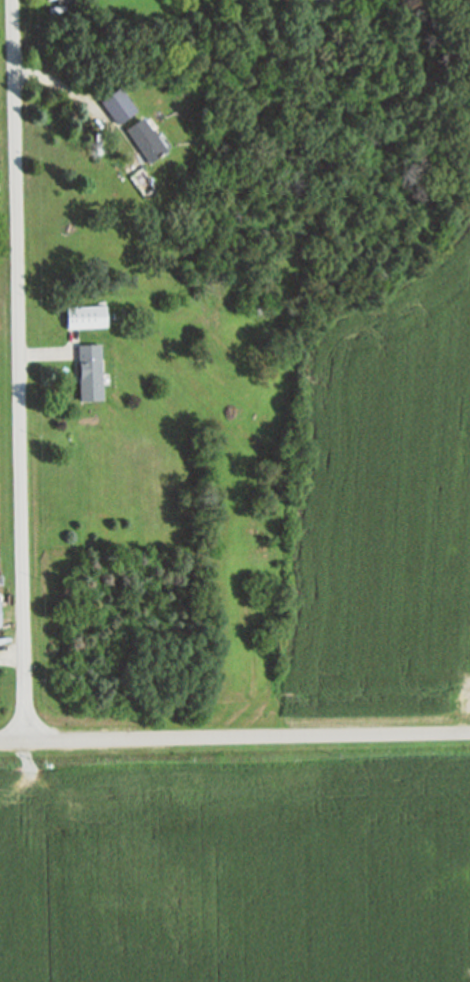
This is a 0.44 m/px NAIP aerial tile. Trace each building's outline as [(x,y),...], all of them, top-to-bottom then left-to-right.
[(118,88),(102,100),(118,123),(134,111),(118,88)] [(141,116),(122,130),(148,164),(167,151),(141,116)] [(106,304),(107,326),(68,328),(67,306),(106,304)] [(76,345),(78,400),(100,400),(99,344),(76,345)]
